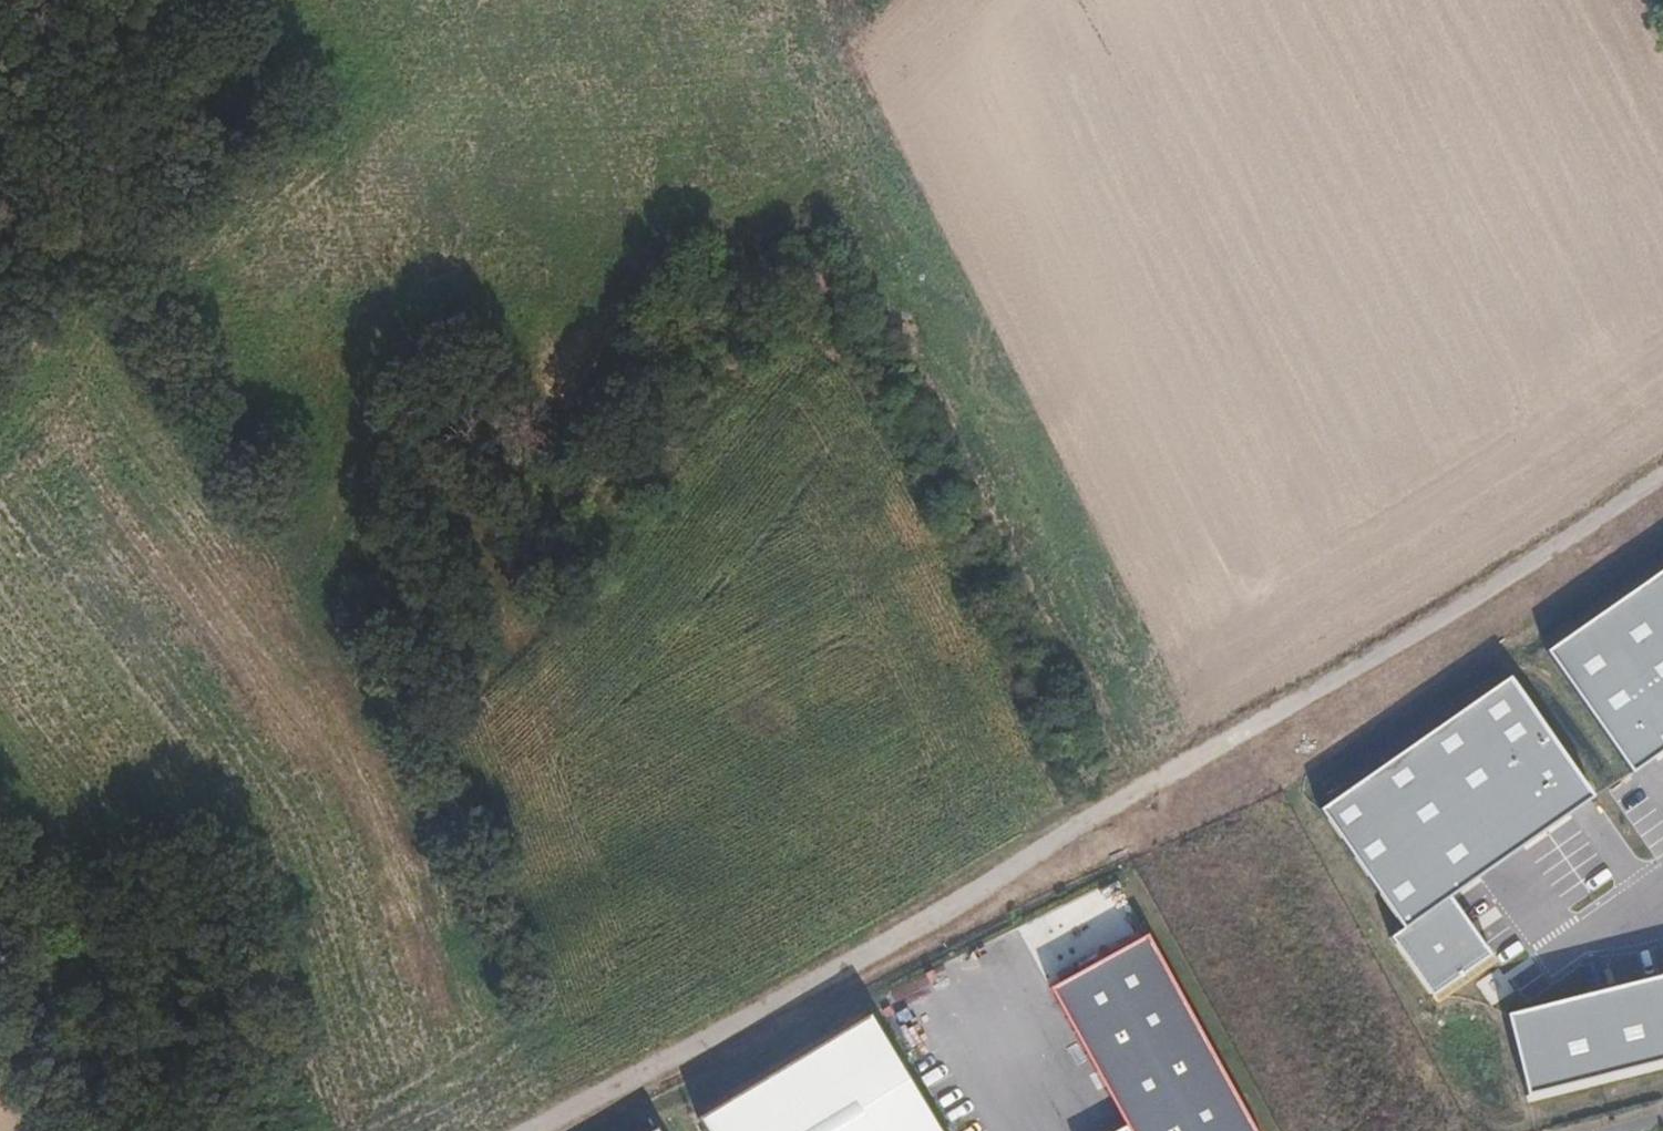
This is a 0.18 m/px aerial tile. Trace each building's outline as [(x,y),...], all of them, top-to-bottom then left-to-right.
[(1540,645),(1622,766),(1662,738),(1662,562),(1540,645)] [(1434,994),(1491,952),(1451,896),(1595,795),(1512,675),(1325,808),(1406,926),(1394,934),(1434,994)] [(1042,973),(1121,1116),(1129,1130),(1256,1130),(1146,918),(1042,973)] [(1511,1013),(1530,1092),(1662,1056),(1662,975),(1511,1013)] [(700,1130),(937,1130),(875,1027),(700,1130)] [(1121,1116),(1091,1130),(1129,1130),(1121,1116)]
